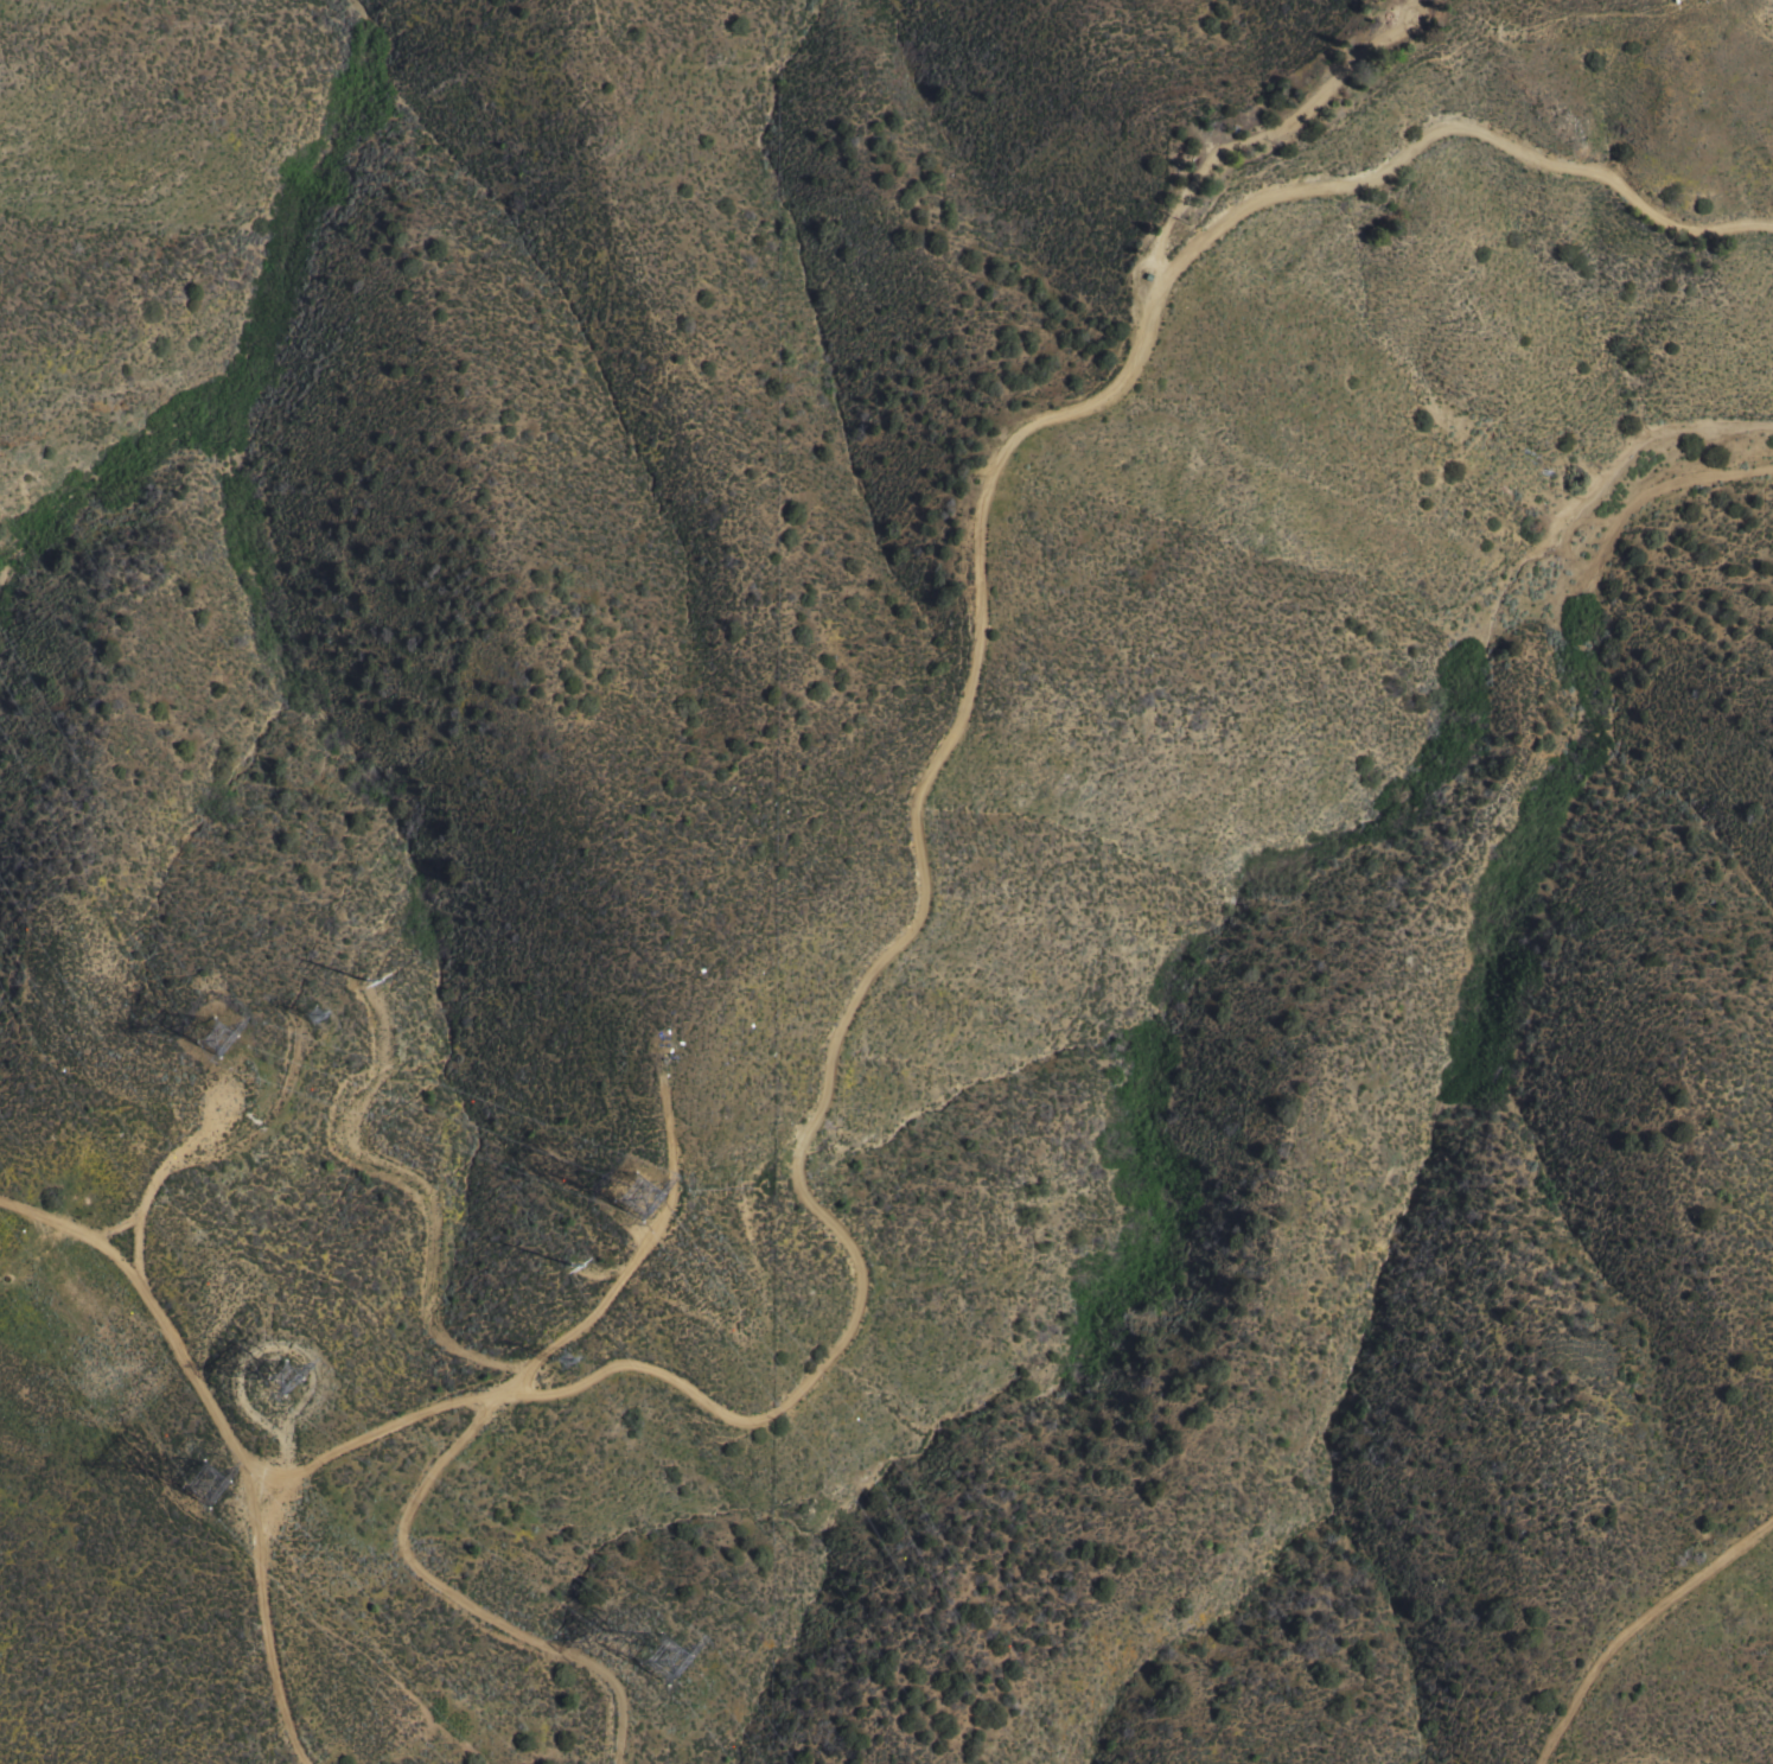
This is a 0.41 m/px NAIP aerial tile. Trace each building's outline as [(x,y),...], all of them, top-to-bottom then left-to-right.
[(1400,9),(1409,16),(1410,14),(1416,19),(1426,5),(1419,0),(1400,0),(1405,4),(1400,9)]
